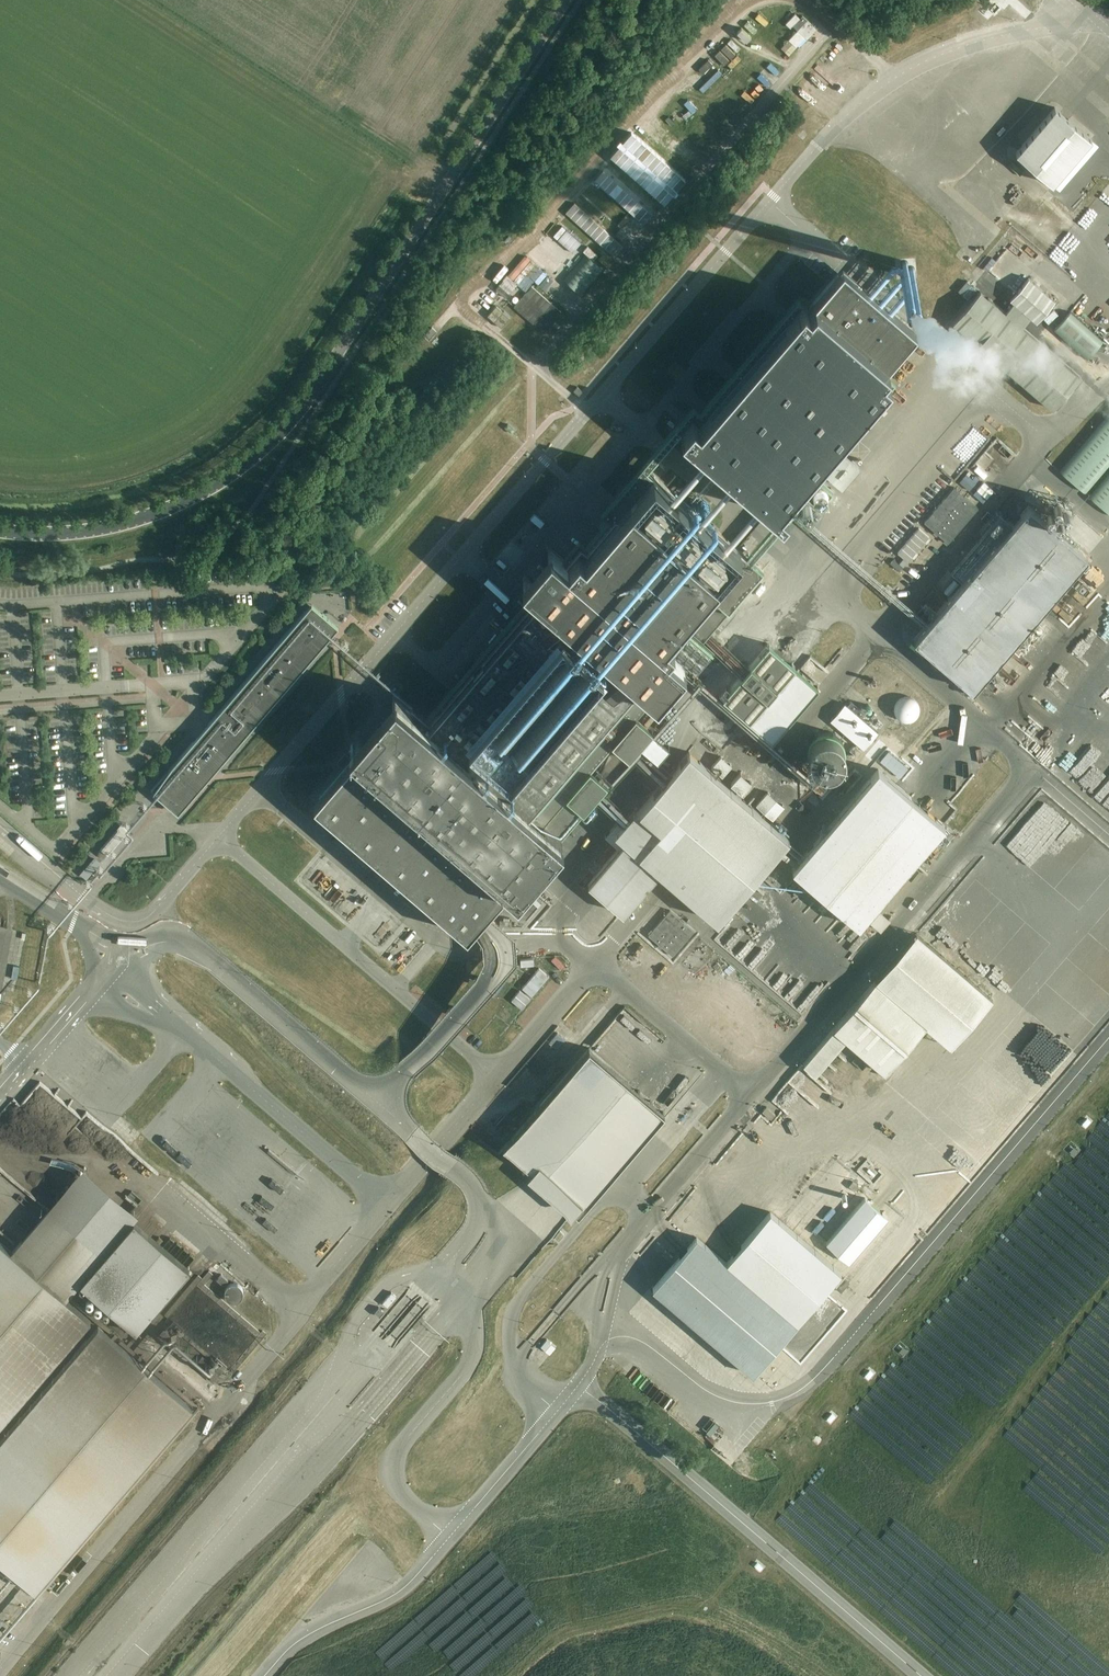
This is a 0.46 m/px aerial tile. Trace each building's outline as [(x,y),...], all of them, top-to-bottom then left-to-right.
[(795,50),(815,29),(805,20),(797,29),(797,30),(788,39),(788,40),(786,42),(795,50)] [(744,22),(740,26),(749,35),(753,31),(744,22)] [(738,29),(733,34),(743,43),(747,38),(738,29)] [(756,93),(761,88),(745,73),(740,77),(756,93)] [(1054,185),(1072,162),(1092,139),(1055,107),(1016,153),(1054,185)] [(678,126),(670,135),(675,139),(683,130),(678,126)] [(669,144),(665,149),(675,156),(679,152),(669,144)] [(1088,151),(1075,166),(1084,174),(1097,159),(1088,151)] [(637,228),(648,216),(599,175),(590,185),(619,209),(609,221),(598,234),(617,250),(630,236),(632,238),(639,230),(637,228)] [(561,258),(574,242),(549,222),(532,243),(543,252),(540,256),(548,262),(555,253),(561,258)] [(601,264),(612,251),(602,242),(591,255),(601,264)] [(499,262),(509,272),(526,255),(517,245),(499,262)] [(582,294),(603,269),(586,255),(565,280),(582,294)] [(538,276),(544,269),(533,260),(528,267),(538,276)] [(889,376),(882,370),(918,330),(844,266),(809,307),(802,301),(782,324),(740,373),(731,384),(711,407),(699,422),(693,417),(692,416),(680,430),(780,516),(787,509),(780,503),(784,498),(808,518),(832,489),(809,469),(889,376)] [(513,282),(517,286),(526,276),(522,271),(513,282)] [(1036,322),(1054,300),(1028,277),(1009,299),(1036,322)] [(543,333),(561,313),(532,287),(514,307),(543,333)] [(1052,409),(1080,376),(980,290),(952,323),(1052,409)] [(501,327),(509,317),(495,306),(487,315),(501,327)] [(428,340),(436,331),(432,327),(424,336),(428,340)] [(580,396),(583,392),(578,386),(574,391),(580,396)] [(1108,460),(1108,419),(1088,443),(1108,460)] [(511,433),(514,430),(508,424),(505,427),(511,433)] [(841,486),(858,466),(838,449),(821,469),(841,486)] [(550,784),(581,811),(581,812),(583,814),(584,813),(608,786),(608,785),(608,784),(606,783),(605,783),(574,756),(596,731),(627,758),(627,759),(628,760),(629,760),(630,760),(653,732),(654,732),(654,731),(653,731),(652,730),(651,730),(620,703),(641,678),(657,691),(655,693),(656,695),(659,692),(684,663),(667,648),(673,641),(666,635),(710,584),(734,604),(763,570),(727,539),(641,465),(600,511),(612,522),(584,555),(578,549),(567,562),(550,547),(524,577),(541,591),(462,684),(428,723),(395,694),(392,697),(359,736),(350,746),(351,747),(353,745),(359,750),(314,802),(467,934),(477,923),(512,882),(518,886),(516,889),(517,890),(525,880),(518,874),(512,881),(503,873),(513,863),(515,865),(518,862),(515,859),(545,825),(530,811),(528,809),(550,784)] [(1104,486),(1104,476),(1099,483),(1099,477),(1091,477),(1093,479),(1090,484),(1090,483),(1081,493),(1079,491),(1071,491),(1071,484),(1073,483),(1066,478),(1064,478),(1064,493),(1069,497),(1087,498),(1082,503),(1086,503),(1091,497),(1095,497),(1104,486)] [(704,514),(711,505),(701,497),(694,505),(704,514)] [(1028,506),(914,639),(973,690),(1087,557),(1028,506)] [(894,566),(900,560),(889,550),(883,557),(894,566)] [(178,814),(339,628),(312,604),(151,791),(178,814)] [(739,671),(740,670),(737,668),(741,663),(744,665),(745,664),(746,665),(745,666),(746,667),(748,665),(692,616),(684,626),(740,674),(742,672),(741,671),(740,672),(739,671)] [(1108,656),(1092,653),(1095,651),(1098,652),(1106,647),(1096,646),(1096,644),(1094,643),(1087,648),(1080,636),(1079,641),(1073,644),(1071,654),(1068,653),(1065,649),(1070,646),(1067,641),(1068,634),(1058,641),(1057,644),(1064,656),(1071,657),(1078,654),(1079,650),(1083,656),(1076,660),(1082,672),(1108,656)] [(742,672),(740,674),(729,687),(725,683),(718,691),(724,696),(722,698),(749,720),(795,667),(768,644),(760,653),(759,652),(748,665),(746,667),(745,666),(746,665),(745,664),(744,665),(741,663),(737,668),(740,670),(739,671),(740,672),(741,671),(742,672)] [(703,675),(698,679),(709,692),(714,687),(703,675)] [(898,720),(904,722),(908,722),(913,720),(916,717),(919,713),(920,709),(918,703),(915,698),(910,695),(904,695),(898,697),(894,701),(892,706),(892,712),(895,717),(898,720)] [(874,717),(867,724),(842,701),(827,718),(859,747),(881,724),(874,717)] [(824,766),(831,766),(837,764),(842,760),(846,754),(847,747),(846,741),(842,735),(837,731),(831,729),(825,729),(819,731),(814,735),(810,741),(809,747),(810,754),(813,760),(818,764),(824,766)] [(669,880),(717,922),(786,840),(740,802),(738,800),(688,757),(639,816),(635,813),(617,835),(624,842),(589,884),(624,914),(659,873),(669,880)] [(792,869),(859,926),(945,826),(877,769),(792,869)] [(104,859),(129,830),(123,825),(97,854),(104,859)] [(86,880),(101,863),(94,858),(80,875),(86,880)] [(951,1048),(993,998),(916,933),(804,1065),(816,1074),(845,1039),(886,1073),(926,1026),(951,1048)] [(810,993),(818,985),(811,979),(803,987),(810,993)] [(553,1049),(562,1039),(554,1032),(545,1041),(553,1049)] [(578,1213),(665,1113),(590,1048),(503,1147),(531,1172),(578,1213)] [(776,1115),(767,1107),(762,1112),(771,1120),(776,1115)] [(1073,1158),(1079,1152),(1075,1148),(1070,1154),(1073,1158)] [(192,1149),(188,1154),(197,1161),(201,1156),(192,1149)] [(859,1187),(853,1182),(849,1186),(855,1191),(859,1187)] [(865,1199),(826,1245),(849,1265),(888,1219),(865,1199)] [(11,1252),(64,1297),(102,1253),(49,1207),(11,1252)] [(841,1273),(771,1213),(728,1263),(697,1237),(653,1289),(753,1375),(841,1273)] [(136,1330),(189,1268),(134,1220),(81,1283),(136,1330)] [(531,1236),(539,1227),(532,1220),(523,1229),(531,1236)] [(555,1238),(559,1242),(564,1235),(560,1232),(555,1238)] [(11,1252),(0,1242),(0,1425),(90,1320),(64,1297),(11,1252)] [(844,1279),(836,1289),(841,1293),(849,1283),(844,1279)] [(378,1320),(387,1305),(380,1301),(371,1316),(378,1320)] [(35,1590),(192,1407),(98,1326),(0,1440),(0,1560),(35,1590)] [(386,1335),(391,1341),(402,1331),(397,1326),(386,1335)] [(549,1353),(554,1347),(547,1341),(542,1347),(549,1353)] [(902,1348),(899,1346),(896,1349),(904,1356),(909,1350),(904,1346),(902,1348)] [(217,1375),(221,1370),(215,1365),(211,1371),(217,1375)] [(776,1414),(784,1420),(788,1414),(780,1409),(776,1414)]
